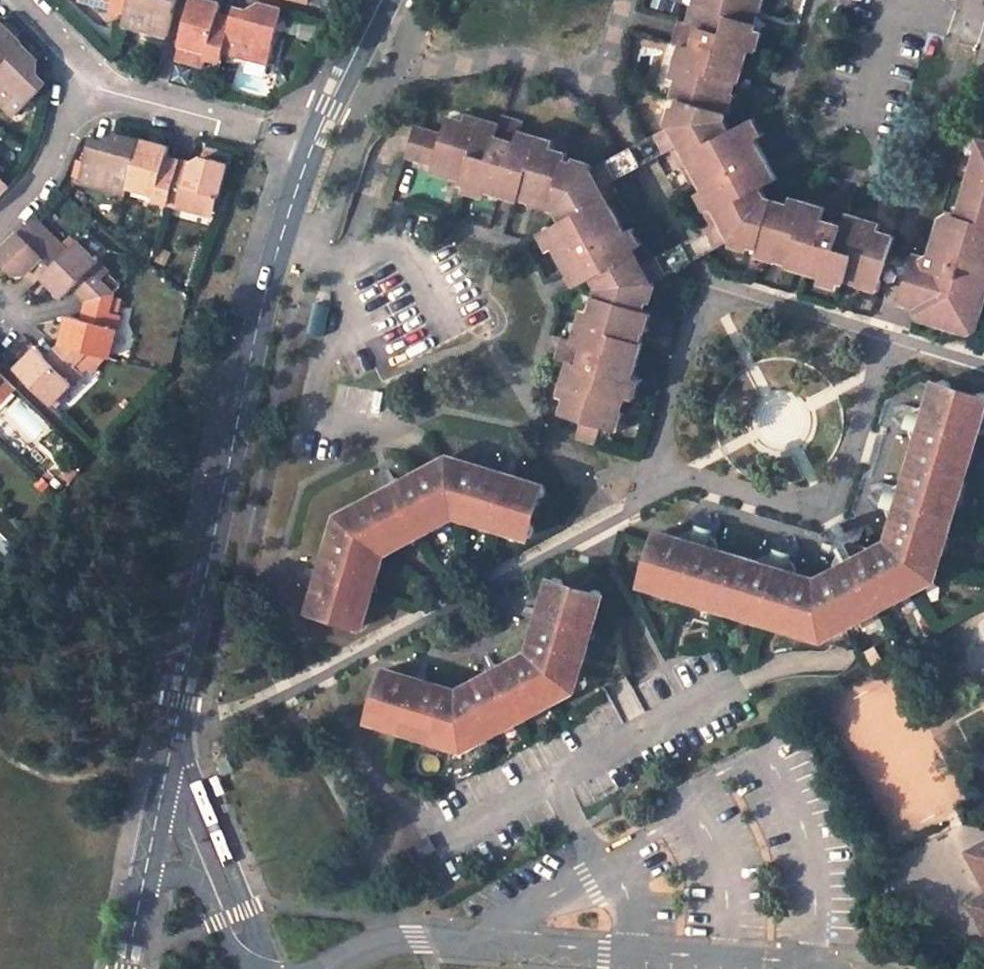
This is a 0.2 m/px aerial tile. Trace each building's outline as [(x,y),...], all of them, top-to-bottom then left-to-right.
[(77,1),(126,14),(130,0),(78,0),(77,1)] [(153,33),(155,25),(170,29),(178,0),(130,0),(126,14),(123,25),(153,33)] [(212,0),(192,0),(180,43),(176,60),(205,67),(207,58),(222,61),(225,53),(232,26),(216,22),(220,10),(222,3),(212,0)] [(682,26),(674,23),(668,44),(676,47),(667,80),(674,82),(670,98),(677,100),(670,128),(655,136),(665,154),(672,150),(680,146),(697,177),(705,191),(722,222),(713,227),(708,231),(718,249),(732,241),(760,249),(778,254),(797,259),(795,265),(794,268),(822,275),(842,281),(842,277),(844,272),(861,276),(882,282),(882,280),(891,252),(896,235),(881,231),(883,222),(850,213),(853,201),(831,195),(827,207),(795,197),(793,205),(770,198),(764,187),(778,179),(755,138),(746,122),(731,129),(725,117),(726,111),(719,109),(724,91),(730,71),(734,73),(738,74),(746,46),(751,28),(746,26),(742,25),(747,6),(749,0),(689,0),(682,26)] [(755,9),(757,0),(749,0),(747,6),(751,8),(755,9)] [(225,53),(254,60),(256,53),(271,57),(284,10),(258,3),(257,12),(237,7),(235,14),(232,26),(225,53)] [(746,26),(751,8),(747,6),(742,25),(746,26)] [(235,14),(220,10),(216,22),(232,26),(235,14)] [(21,44),(12,34),(13,33),(1,21),(0,22),(0,65),(21,44)] [(153,33),(168,37),(170,29),(155,25),(153,33)] [(746,46),(754,49),(759,30),(751,28),(746,46)] [(46,83),(30,67),(37,59),(21,44),(0,65),(0,99),(16,114),(46,83)] [(269,65),(271,57),(256,53),(254,60),(269,65)] [(730,93),(734,73),(730,71),(724,91),(730,93)] [(730,93),(724,91),(719,109),(726,111),(729,112),(733,94),(730,93)] [(755,138),(764,133),(755,117),(746,122),(755,138)] [(615,222),(598,190),(606,186),(612,183),(603,165),(589,174),(561,166),(563,160),(546,155),(549,147),(517,137),(520,129),(498,123),(495,131),(462,121),(460,129),(442,124),(438,142),(409,133),(400,163),(414,167),(416,161),(429,165),(428,170),(446,176),(464,181),(463,186),(462,190),(482,196),(509,204),(510,201),(512,196),(528,201),(547,206),(545,214),(553,216),(559,227),(545,235),(554,252),(575,291),(590,285),(596,294),(589,319),(582,316),(573,348),(561,345),(554,367),(567,371),(557,404),(563,406),(558,423),(577,427),(573,442),(593,448),(598,432),(608,434),(614,413),(618,397),(624,398),(627,399),(633,380),(641,352),(639,351),(633,349),(638,332),(644,313),(652,285),(664,278),(654,259),(648,262),(639,267),(622,235),(615,222)] [(141,139),(120,133),(116,145),(92,139),(81,182),(108,189),(110,182),(128,186),(141,139)] [(655,136),(643,143),(653,160),(665,154),(655,136)] [(128,186),(156,193),(154,199),(170,203),(178,170),(164,167),(166,157),(169,146),(141,139),(128,186)] [(983,140),(975,143),(970,160),(975,164),(981,161),(983,149),(983,140)] [(643,143),(631,150),(640,167),(653,160),(643,143)] [(688,182),(697,177),(680,146),(672,150),(688,182)] [(981,161),(975,164),(960,216),(949,213),(943,216),(932,253),(923,257),(912,254),(911,258),(903,285),(898,300),(917,306),(935,312),(932,322),(963,331),(969,312),(979,315),(983,298),(983,285),(982,284),(983,277),(983,149),(981,161)] [(631,150),(616,157),(626,175),(640,167),(631,150)] [(170,203),(196,210),(198,205),(215,209),(228,161),(206,156),(204,166),(181,160),(178,170),(170,203)] [(181,160),(166,157),(164,167),(178,170),(181,160)] [(616,157),(603,165),(612,183),(626,175),(616,157)] [(414,167),(428,170),(429,165),(416,161),(414,167)] [(428,170),(425,180),(444,185),(445,181),(446,176),(428,170)] [(0,175),(0,196),(10,186),(0,175)] [(445,181),(463,186),(464,181),(446,176),(445,181)] [(688,182),(696,196),(705,191),(697,177),(688,182)] [(108,189),(126,194),(128,186),(110,182),(108,189)] [(623,217),(606,186),(598,190),(615,222),(623,217)] [(462,190),(460,199),(479,205),(482,196),(462,190)] [(696,196),(713,227),(722,222),(705,191),(696,196)] [(510,201),(527,206),(528,201),(512,196),(510,201)] [(527,206),(525,211),(545,216),(545,214),(547,206),(528,201),(527,206)] [(196,210),(214,215),(215,209),(198,205),(196,210)] [(631,230),(623,217),(615,222),(622,235),(631,230)] [(48,231),(35,218),(30,223),(44,236),(48,231)] [(13,270),(20,265),(37,281),(44,275),(48,271),(68,251),(48,231),(44,236),(30,223),(0,253),(0,259),(13,270)] [(631,230),(622,235),(639,267),(648,262),(631,230)] [(705,256),(718,249),(708,231),(694,237),(705,256)] [(545,235),(535,240),(544,258),(554,252),(545,235)] [(116,292),(103,280),(110,272),(78,241),(68,251),(48,271),(58,280),(54,284),(67,295),(74,289),(81,283),(96,298),(116,292)] [(692,263),(681,244),(667,251),(678,271),(692,263)] [(760,249),(757,262),(775,266),(776,260),(778,254),(760,249)] [(667,251),(654,259),(664,278),(678,271),(667,251)] [(911,258),(891,252),(882,280),(903,285),(911,258)] [(776,260),(795,265),(797,259),(778,254),(776,260)] [(44,275),(54,284),(58,280),(48,271),(44,275)] [(842,277),(859,282),(861,276),(844,272),(842,277)] [(822,275),(820,284),(840,290),(842,281),(822,275)] [(859,282),(858,287),(879,292),(882,282),(861,276),(859,282)] [(81,283),(74,289),(88,301),(96,298),(81,283)] [(111,357),(122,314),(112,311),(116,292),(96,298),(91,320),(84,318),(71,315),(66,331),(72,333),(69,345),(89,351),(111,357)] [(96,298),(88,301),(84,318),(91,320),(96,298)] [(917,306),(915,310),(920,318),(932,322),(935,312),(917,306)] [(974,330),(979,315),(969,312),(963,331),(967,333),(974,330)] [(643,334),(650,336),(656,317),(644,313),(638,332),(643,334)] [(66,331),(62,343),(69,345),(72,333),(66,331)] [(639,351),(643,334),(638,332),(633,349),(639,351)] [(62,343),(49,357),(54,362),(69,345),(62,343)] [(53,403),(83,373),(76,364),(89,351),(69,345),(54,362),(49,357),(39,348),(27,360),(32,364),(23,373),(53,403)] [(27,360),(18,369),(23,373),(32,364),(27,360)] [(17,387),(5,375),(0,380),(0,403),(17,387)] [(627,399),(636,402),(642,382),(633,380),(627,399)] [(874,557),(878,563),(874,566),(866,552),(861,555),(858,549),(846,555),(849,561),(844,564),(851,578),(846,580),(843,574),(823,583),(803,577),(802,584),(796,582),(800,568),(794,566),(796,558),(783,555),(781,562),(774,560),(770,574),(765,573),(767,566),(725,554),(723,561),(718,560),(722,544),(716,542),(718,536),(704,532),(703,538),(696,536),(691,551),(686,550),(688,543),(668,537),(666,537),(662,538),(660,542),(660,544),(661,546),(662,548),(665,549),(657,575),(655,575),(651,577),(649,581),(649,583),(650,585),(651,587),(653,588),(692,600),(693,595),(710,600),(708,605),(753,619),(754,613),(771,618),(789,624),(787,629),(810,636),(811,631),(830,636),(847,626),(851,634),(872,622),(869,615),(883,607),(898,599),(902,606),(920,597),(917,589),(934,580),(940,560),(946,563),(953,541),(947,538),(952,521),(957,504),(964,506),(978,460),(971,459),(976,444),(982,446),(983,440),(983,399),(982,400),(980,403),(955,396),(955,393),(955,390),(951,386),(946,386),(944,387),(942,389),(934,413),(941,415),(940,419),(925,415),(923,421),(916,419),(912,431),(919,434),(917,440),(932,444),(931,450),(924,448),(911,490),(918,492),(917,497),(901,493),(900,498),(892,496),(889,510),(896,512),(894,518),(909,522),(907,528),(901,526),(895,546),(874,557)] [(619,415),(624,398),(618,397),(614,413),(619,415)] [(608,434),(619,438),(625,416),(619,415),(614,413),(608,434)] [(976,444),(971,459),(978,460),(982,446),(976,444)] [(458,517),(482,524),(484,517),(499,522),(497,529),(527,539),(530,540),(533,539),(535,538),(538,535),(539,530),(538,526),(535,524),(532,523),(540,497),(543,498),(547,497),(550,495),(551,491),(549,488),(547,485),(525,479),(522,491),(517,490),(521,477),(508,473),(504,486),(499,485),(503,472),(476,464),(473,471),(454,466),(436,475),(432,470),(409,482),(416,494),(410,497),(404,485),(392,491),(399,504),(394,506),(388,494),(363,507),(366,513),(348,522),(342,542),(334,541),(327,566),(341,570),(339,576),(325,572),(322,584),(336,588),(334,595),(320,590),(314,611),(314,614),(316,617),(317,618),(320,619),(322,619),(327,617),(328,614),(354,621),(354,625),(355,628),(357,630),(360,631),(363,630),(366,627),(376,592),(370,590),(375,574),(382,576),(388,555),(408,544),(405,538),(420,529),(436,521),(440,527),(458,517)] [(504,486),(508,473),(503,472),(499,485),(504,486)] [(522,491),(525,479),(521,477),(517,490),(522,491)] [(404,485),(410,497),(416,494),(409,482),(404,485)] [(388,494),(394,506),(399,504),(392,491),(388,494)] [(959,523),(964,506),(957,504),(952,521),(959,523)] [(499,522),(484,517),(482,524),(497,529),(499,522)] [(424,535),(440,527),(436,521),(420,529),(424,535)] [(952,521),(947,538),(953,541),(959,523),(952,521)] [(420,529),(405,538),(408,544),(424,535),(420,529)] [(842,542),(849,539),(844,530),(838,533),(842,542)] [(325,572),(339,576),(341,570),(327,566),(325,572)] [(375,574),(370,590),(376,592),(382,576),(375,574)] [(586,671),(593,647),(586,645),(590,632),(597,634),(607,602),(607,599),(607,596),(605,594),(604,592),(601,591),(597,592),(595,593),(593,597),(568,589),(568,585),(567,582),(564,580),(559,579),(556,581),(554,584),(548,604),(561,608),(559,613),(547,609),(542,622),(555,626),(554,632),(541,628),(533,655),(508,668),(515,680),(511,682),(528,713),(534,710),(538,717),(560,706),(556,699),(574,689),(579,670),(586,671)] [(320,590),(334,595),(336,588),(322,584),(320,590)] [(692,600),(708,605),(710,600),(693,595),(692,600)] [(887,615),(902,606),(898,599),(883,607),(887,615)] [(561,608),(548,604),(547,609),(559,613),(561,608)] [(872,622),(887,615),(883,607),(869,615),(872,622)] [(753,619),(769,624),(771,618),(754,613),(753,619)] [(769,624),(787,629),(789,624),(771,618),(769,624)] [(541,628),(554,632),(555,626),(542,622),(541,628)] [(593,647),(597,634),(590,632),(586,645),(593,647)] [(515,680),(508,668),(504,670),(510,681),(511,682),(515,680)] [(502,671),(509,684),(511,682),(510,681),(504,670),(502,671)] [(468,746),(486,736),(490,742),(511,732),(507,725),(520,717),(528,713),(511,682),(509,684),(502,671),(491,676),(498,689),(493,692),(487,679),(460,693),(434,685),(429,699),(424,697),(429,683),(416,679),(412,693),(407,692),(412,678),(392,672),(389,673),(386,674),(384,678),(384,682),(384,685),(387,688),(380,712),(376,712),(374,713),(372,715),(370,718),(371,722),(374,725),(409,736),(411,729),(425,734),(423,740),(447,747),(449,740),(468,746)] [(487,679),(493,692),(498,689),(491,676),(487,679)] [(412,693),(416,679),(412,678),(407,692),(412,693)] [(429,683),(424,697),(429,699),(434,685),(429,683)] [(538,717),(534,710),(528,713),(528,714),(531,721),(538,717)] [(524,725),(531,721),(528,714),(528,713),(520,717),(524,725)] [(511,732),(524,725),(520,717),(507,725),(511,732)] [(423,740),(425,734),(411,729),(409,736),(423,740)] [(961,830),(970,843),(983,835),(983,827),(980,819),(961,830)] [(973,855),(983,876),(983,849),(973,855)] [(975,908),(983,925),(983,903),(975,908)]
